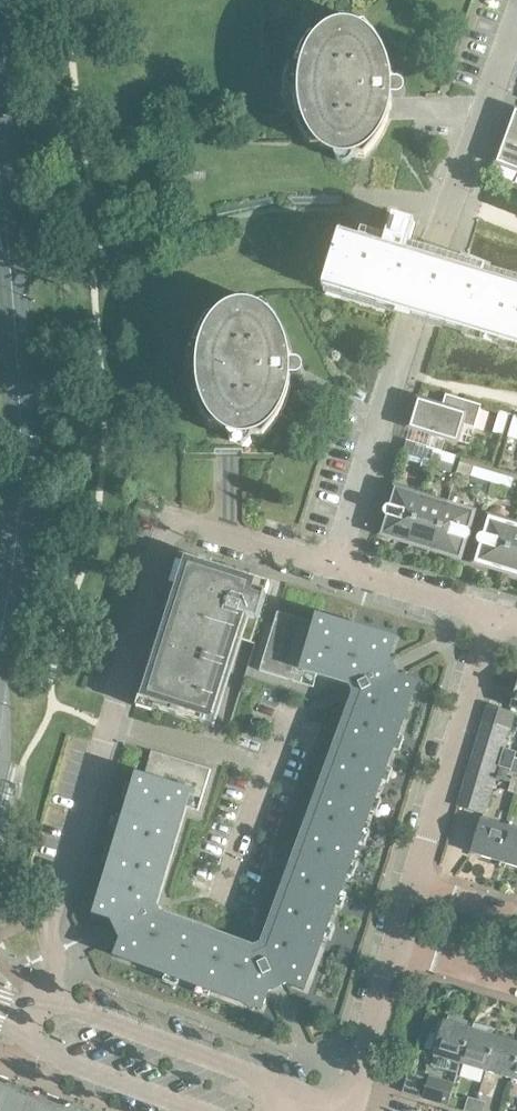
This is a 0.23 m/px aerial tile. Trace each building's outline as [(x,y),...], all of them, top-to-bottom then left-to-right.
[(388,119),(389,115),(392,105),(387,104),(388,98),(398,98),(400,98),(401,97),(402,97),(403,95),(404,94),(405,93),(405,92),(406,90),(406,89),(405,87),(405,86),(403,84),(401,82),(400,82),(398,81),(387,81),(387,75),(392,74),(388,60),(383,47),(374,34),(365,22),(341,27),(341,35),(311,35),(302,47),(295,64),(298,65),(298,64),(303,64),(302,67),(300,73),(299,78),(299,84),(299,90),(299,96),(299,101),(300,107),(302,113),(303,115),(298,115),(298,114),(295,116),(302,132),(306,137),(311,144),(342,144),(342,152),(365,157),(375,145),(383,132),(388,119)] [(506,137),(516,141),(516,111),(506,137)] [(506,137),(497,163),(516,170),(516,141),(506,137)] [(462,269),(451,266),(437,262),(422,257),(406,252),(415,222),(393,216),(384,245),(341,232),(342,231),(340,231),(322,290),(324,291),(324,290),(397,312),(405,315),(419,319),(434,324),(445,327),(516,349),(516,286),(462,269)] [(282,413),(287,401),(291,386),(286,385),(286,379),(297,379),(299,379),(300,378),(302,377),(302,376),(303,375),(304,374),(304,373),(305,371),(305,370),(304,369),(304,368),(303,366),(302,365),(301,364),(299,363),(298,363),(293,363),(287,341),(282,328),(274,315),(264,304),(241,308),(241,316),(210,316),(201,328),(194,345),(197,346),(197,345),(202,345),(200,351),(199,356),(198,362),(198,365),(197,371),(198,377),(198,379),(199,385),(200,391),(201,396),(197,396),(197,395),(194,397),(201,413),(209,425),(241,425),(241,433),(264,438),(273,427),(282,413)] [(462,425),(474,429),(482,405),(445,394),(442,407),(418,400),(410,427),(457,441),(462,425)] [(502,435),(508,413),(499,411),(492,432),(502,435)] [(514,415),(507,437),(516,440),(516,416),(514,415)] [(430,470),(433,459),(436,450),(426,447),(420,467),(430,470)] [(457,456),(436,450),(433,459),(454,465),(457,456)] [(474,467),(471,476),(491,482),(493,473),(474,467)] [(491,482),(499,484),(511,488),(513,479),(493,473),(491,482)] [(408,543),(422,496),(395,488),(390,506),(388,507),(386,507),(386,508),(385,509),(384,510),(384,512),(384,513),(384,514),(384,515),(385,516),(386,516),(387,517),(381,535),(408,543)] [(447,504),(422,496),(408,543),(417,546),(416,550),(429,553),(430,550),(433,551),(447,504)] [(470,531),(468,530),(474,512),(447,504),(433,551),(460,559),(465,541),(467,540),(469,540),(470,538),(471,537),(471,536),(471,535),(471,533),(470,532),(470,531)] [(479,544),(480,545),(474,563),(501,571),(515,525),(488,517),(483,535),(482,535),(481,535),(480,535),(479,536),(478,537),(477,539),(477,540),(477,541),(477,542),(478,543),(479,544)] [(501,571),(510,574),(509,578),(516,580),(516,525),(515,525),(501,571)] [(180,555),(180,556),(183,557),(136,707),(137,707),(138,703),(213,727),(241,640),(250,643),(269,583),(180,555)] [(63,563),(44,561),(37,561),(36,572),(63,574),(63,563)] [(335,629),(277,612),(259,671),(313,687),(316,675),(351,686),(354,692),(261,944),(254,947),(160,912),(156,905),(186,807),(198,810),(210,769),(151,751),(137,797),(131,795),(100,899),(102,900),(132,959),(131,961),(246,1004),(247,1001),(271,990),(308,973),(310,974),(411,700),(408,699),(396,675),(378,638),(379,636),(337,623),(335,629)] [(483,720),(510,729),(514,713),(487,705),(483,720)] [(510,729),(483,720),(479,733),(506,741),(510,729)] [(502,754),(506,741),(479,733),(475,746),(502,754)] [(498,765),(502,754),(475,746),(471,757),(498,765)] [(498,766),(498,765),(471,757),(468,770),(495,778),(495,775),(498,766)] [(498,766),(495,775),(505,778),(507,769),(498,766)] [(491,790),(495,778),(468,770),(464,782),(491,790)] [(507,791),(516,794),(516,793),(516,778),(511,777),(507,791)] [(487,802),(491,790),(464,782),(460,794),(487,802)] [(484,814),(487,802),(460,794),(457,806),(484,814)] [(497,861),(507,827),(481,819),(470,853),(497,861)] [(516,867),(516,830),(507,827),(497,861),(516,867)] [(435,1034),(430,1051),(434,1052),(433,1055),(430,1066),(457,1074),(460,1063),(470,1029),(461,1026),(463,1020),(448,1016),(446,1022),(444,1021),(439,1035),(435,1034)] [(472,1030),(470,1029),(460,1063),(485,1071),(496,1037),(486,1034),(488,1028),(473,1023),(472,1030)] [(511,1078),(516,1058),(516,1044),(496,1037),(485,1071),(511,1078)] [(454,1084),(429,1077),(422,1098),(448,1106),(454,1084)] [(7,1083),(6,1084),(0,1082),(0,1110),(83,1110),(7,1083)] [(464,1110),(465,1110),(473,1110),(477,1099),(468,1096),(464,1110)] [(486,1102),(477,1099),(473,1110),(483,1110),(486,1102)]
